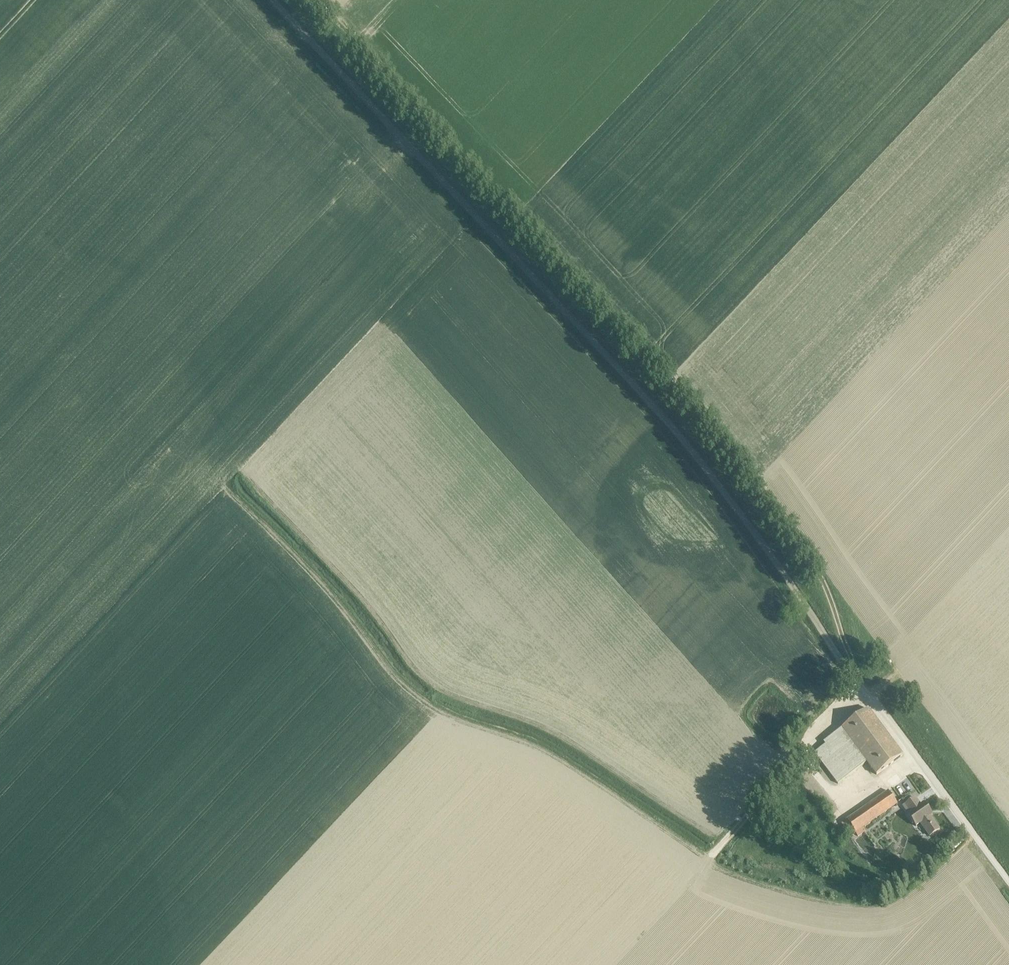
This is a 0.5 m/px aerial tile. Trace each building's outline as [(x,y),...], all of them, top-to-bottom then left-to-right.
[(825,745),(814,753),(837,784),(864,764),(867,762),(875,773),(876,775),(902,755),(868,709),(823,742),(825,745)] [(863,828),(897,804),(888,791),(842,823),(851,836),(855,833),(858,836),(865,831),(863,828)] [(939,829),(930,816),(932,815),(924,803),(920,806),(915,797),(905,804),(910,813),(907,815),(915,826),(920,823),(929,836),(939,829)]
